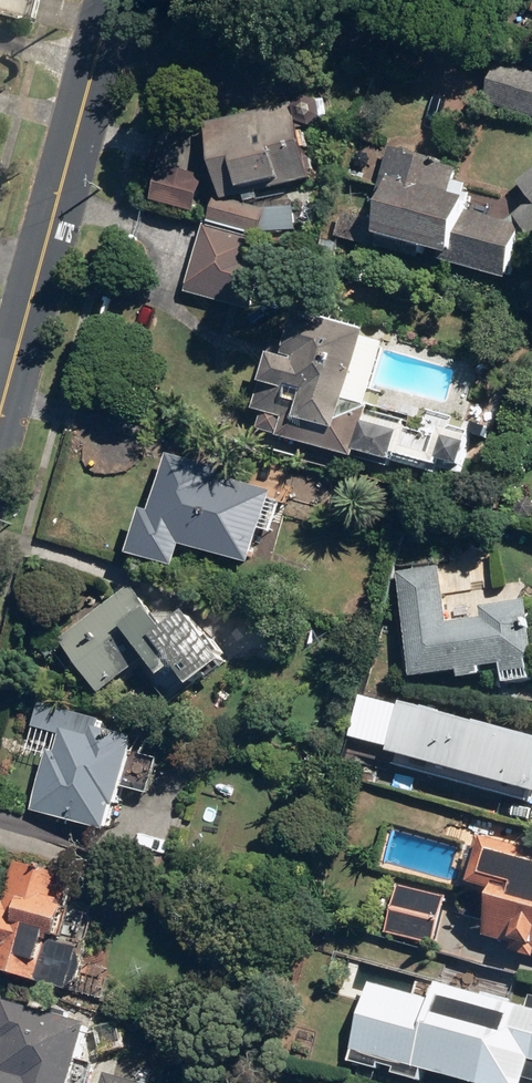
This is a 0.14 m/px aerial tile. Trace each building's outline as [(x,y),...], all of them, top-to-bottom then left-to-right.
[(486,84),(531,97),(531,71),(492,60),(486,84)] [(303,138),(228,158),(237,195),(313,174),(303,138)] [(468,213),(473,196),(466,195),(468,186),(453,182),(457,166),(391,149),(376,207),(381,209),(374,237),(379,238),(377,247),(509,281),(520,240),(529,233),(531,237),(531,203),(508,223),(468,213)] [(519,185),(531,201),(531,175),(519,185)] [(264,225),(216,213),(208,244),(200,242),(186,297),(255,315),(262,279),(250,276),(264,225)] [(368,410),(370,402),(386,345),(368,340),(371,331),(289,308),(255,433),(437,482),(440,472),(460,477),(473,430),(426,418),(422,434),(402,429),(404,420),(368,410)] [(255,570),(275,496),(219,481),(222,472),(169,458),(153,516),(144,514),(131,559),(178,572),(184,551),(255,570)] [(396,572),(414,680),(457,675),(458,683),(484,680),(483,672),(500,670),(502,685),(531,682),(531,666),(522,584),(489,588),(486,561),(396,572)] [(130,590),(63,643),(104,696),(149,662),(164,683),(178,672),(194,693),(227,668),(189,618),(166,636),(130,590)] [(385,766),(531,808),(531,740),(404,703),(385,766)] [(55,757),(47,755),(30,815),(109,837),(116,812),(119,813),(136,753),(131,752),(134,743),(99,733),(102,724),(39,706),(32,729),(61,737),(55,757)] [(513,949),(511,955),(531,961),(531,853),(478,839),(464,895),(490,902),(480,940),(513,949)] [(17,866),(6,906),(0,904),(0,976),(73,996),(85,954),(59,947),(77,883),(17,866)] [(446,895),(394,884),(384,935),(436,946),(446,895)] [(380,1073),(382,1067),(396,1071),(394,1076),(421,1082),(425,1082),(428,1073),(469,1082),(526,1082),(530,1082),(531,1082),(531,1012),(414,982),(410,994),(369,984),(349,1065),(380,1073)] [(6,1005),(0,1028),(0,1082),(77,1082),(92,1029),(6,1005)]
